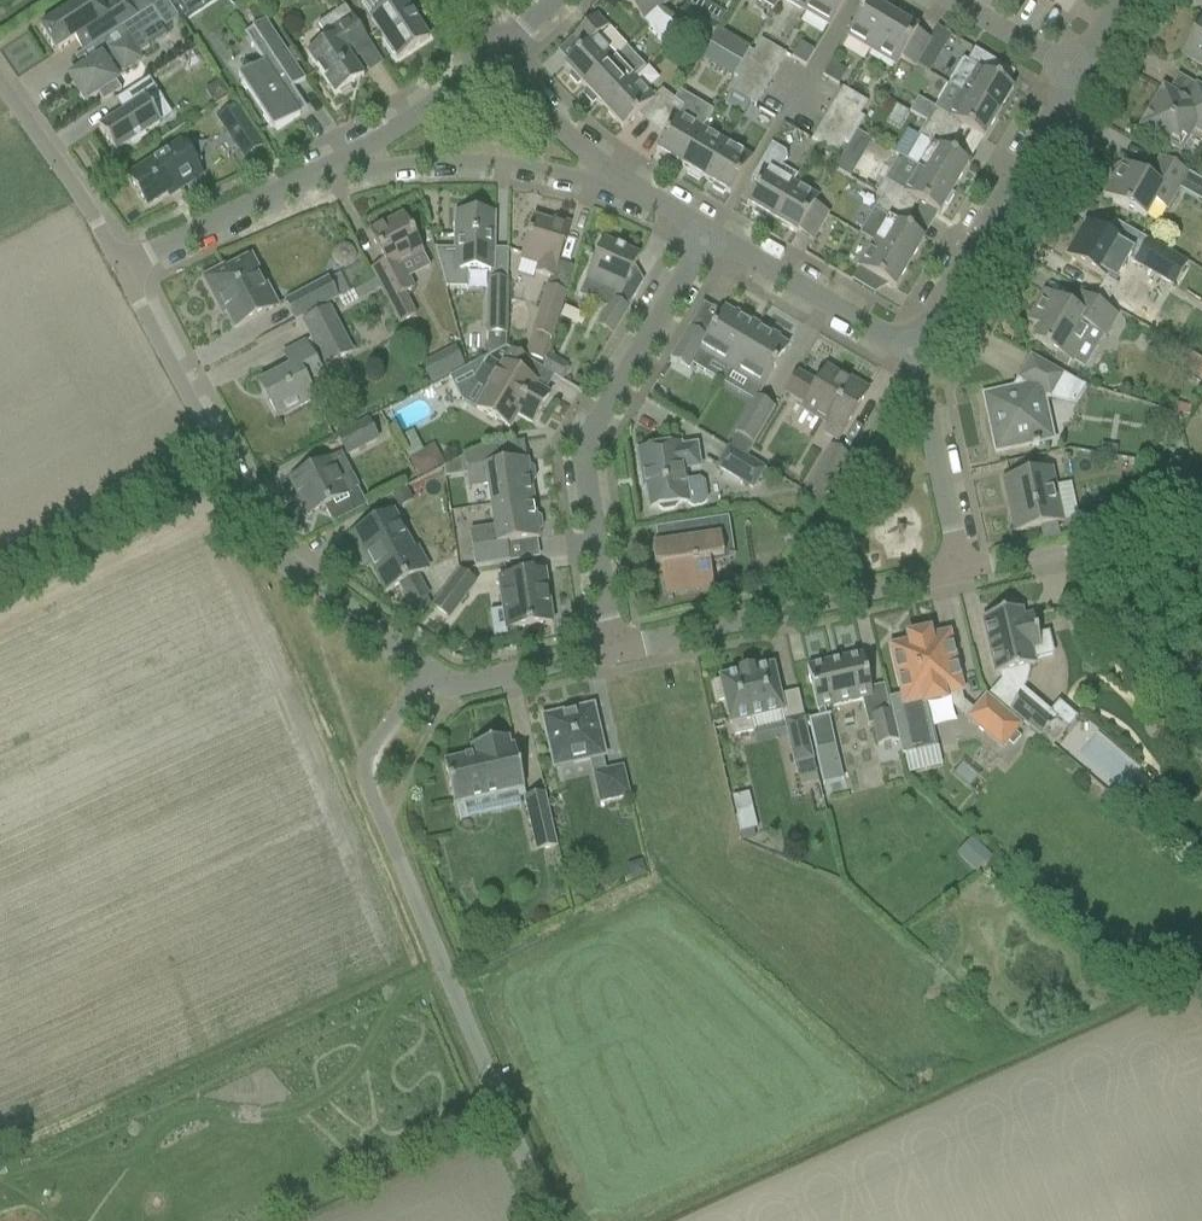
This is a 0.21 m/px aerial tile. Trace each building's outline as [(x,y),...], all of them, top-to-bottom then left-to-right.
[(60,16),(39,30),(55,54),(101,24),(109,36),(138,18),(127,0),(112,0),(100,8),(94,0),(85,0),(74,7),(69,5),(60,11),(60,16)] [(196,0),(172,0),(184,19),(201,8),(196,0)] [(386,9),(370,20),(397,60),(428,40),(401,0),(380,0),(386,9)] [(644,0),(621,0),(644,24),(656,13),(644,0)] [(656,13),(669,1),(668,0),(644,0),(656,13)] [(699,0),(689,0),(674,24),(708,45),(717,30),(725,16),(699,0)] [(773,12),(780,0),(753,0),(773,12)] [(804,14),(812,0),(781,0),(804,14)] [(804,14),(829,28),(845,0),(812,0),(804,14)] [(867,2),(855,22),(845,38),(870,53),(892,16),(887,14),(890,10),(879,3),(876,7),(867,2)] [(306,55),(321,77),(334,97),(354,84),(357,70),(351,60),(353,50),(366,41),(353,21),(344,8),(317,26),(327,41),(306,55)] [(109,36),(94,46),(101,59),(69,80),(84,104),(97,96),(102,104),(121,92),(108,72),(118,66),(123,73),(139,63),(136,58),(149,50),(141,38),(161,25),(151,9),(138,18),(109,36)] [(892,16),(870,53),(895,68),(899,61),(916,33),(917,31),(892,16)] [(581,51),(563,67),(583,88),(626,49),(606,29),(595,17),(571,40),(581,51)] [(264,62),(237,80),(259,114),(262,112),(276,132),(299,117),(291,105),(299,100),(292,90),(305,81),(265,21),(245,35),(264,62)] [(1201,68),(1201,28),(1199,26),(1181,56),(1201,68)] [(708,45),(741,64),(749,50),(717,30),(708,45)] [(916,33),(899,61),(913,69),(929,41),(916,33)] [(760,42),(753,55),(778,70),(785,57),(760,42)] [(790,59),(808,64),(812,51),(794,46),(790,59)] [(626,49),(583,88),(587,92),(583,96),(592,106),(596,102),(602,109),(634,79),(645,69),(626,49)] [(948,86),(960,94),(960,93),(997,116),(1012,91),(979,71),(986,58),(973,51),(966,63),(962,61),(948,86)] [(748,52),(741,65),(770,82),(778,70),(753,55),(748,52)] [(733,78),(737,81),(762,95),(770,82),(741,65),(733,78)] [(634,79),(602,109),(622,130),(637,117),(650,128),(674,102),(661,92),(653,100),(634,79)] [(123,114),(98,130),(114,154),(159,125),(150,109),(162,101),(148,80),(115,102),(123,114)] [(205,90),(215,105),(229,95),(219,81),(205,90)] [(762,95),(737,81),(730,94),(755,108),(762,95)] [(926,122),(925,124),(954,141),(962,128),(983,140),(997,116),(960,93),(960,94),(948,86),(934,110),(917,100),(909,113),(926,122)] [(1160,142),(1179,153),(1190,134),(1186,132),(1192,122),(1201,128),(1201,91),(1196,88),(1191,96),(1192,101),(1191,102),(1186,104),(1168,93),(1159,95),(1139,130),(1160,142)] [(841,90),(834,103),(863,120),(863,119),(858,116),(865,104),(841,90)] [(674,102),(650,128),(663,139),(655,152),(664,158),(662,161),(673,168),(675,164),(680,167),(702,131),(712,113),(679,94),(675,102),(674,102)] [(834,103),(826,116),(855,133),(863,120),(834,103)] [(217,121),(230,139),(243,159),(261,148),(235,109),(217,121)] [(826,116),(819,128),(842,143),(843,141),(848,144),(855,133),(826,116)] [(929,145),(916,167),(915,169),(953,191),(968,166),(947,153),(954,141),(925,124),(917,138),(929,145)] [(819,128),(811,141),(835,156),(842,143),(819,128)] [(702,131),(680,167),(700,179),(704,182),(726,145),(702,131)] [(202,163),(187,141),(128,179),(146,207),(174,189),(176,193),(201,176),(195,168),(202,163)] [(726,145),(704,182),(729,196),(751,160),(726,145)] [(757,186),(746,206),(755,212),(752,216),(764,223),(766,218),(771,221),(792,184),(780,177),(782,175),(781,169),(786,160),(785,154),(770,146),(749,181),(757,186)] [(875,195),(881,199),(910,216),(917,203),(938,216),(944,206),(947,208),(953,197),(950,195),(953,191),(915,169),(916,167),(898,157),(875,195)] [(1108,183),(1110,185),(1103,198),(1127,212),(1128,211),(1140,218),(1149,202),(1166,211),(1178,189),(1201,203),(1201,184),(1180,171),(1159,159),(1147,180),(1122,165),(1120,168),(1117,166),(1112,171),(1109,177),(1108,183)] [(792,184),(771,221),(796,236),(797,234),(813,206),(817,199),(792,184)] [(881,199),(859,235),(872,242),(871,244),(908,266),(923,241),(902,229),(910,216),(881,199)] [(813,206),(797,234),(812,242),(828,215),(813,206)] [(455,215),(454,250),(435,250),(445,290),(468,290),(468,272),(492,273),(493,215),(455,215)] [(370,271),(382,292),(398,324),(416,316),(405,295),(413,291),(406,277),(428,265),(403,217),(368,235),(383,264),(370,271)] [(532,219),(519,262),(537,268),(535,275),(552,281),(568,230),(532,219)] [(1065,257),(1086,270),(1105,280),(1115,263),(1124,269),(1128,262),(1172,288),(1185,265),(1140,238),(1132,252),(1085,224),(1065,257)] [(586,278),(577,297),(607,310),(612,301),(615,296),(620,298),(638,258),(602,242),(586,278)] [(871,244),(868,248),(856,268),(893,291),(908,266),(871,244)] [(277,308),(262,280),(251,258),(224,272),(223,269),(203,280),(215,304),(218,302),(234,331),(277,308)] [(328,281),(285,303),(294,322),(338,299),(328,281)] [(487,282),(486,335),(486,356),(505,348),(506,336),(507,283),(487,282)] [(546,289),(525,356),(541,362),(548,340),(550,341),(565,295),(546,289)] [(1034,343),(1055,355),(1071,364),(1090,330),(1104,338),(1117,317),(1080,297),(1072,311),(1044,295),(1028,322),(1041,330),(1034,343)] [(607,310),(596,328),(611,337),(627,310),(612,301),(607,310)] [(688,328),(669,360),(688,372),(699,354),(729,372),(757,327),(736,314),(734,316),(723,310),(706,339),(688,328)] [(277,421),(298,409),(313,402),(308,392),(324,384),(317,371),(351,354),(328,311),(303,324),(312,341),(283,356),(290,370),(259,386),(277,421)] [(757,327),(729,372),(761,391),(775,368),(787,348),(776,341),(777,339),(757,327)] [(454,346),(419,361),(429,384),(464,369),(454,346)] [(461,402),(475,411),(508,431),(517,417),(531,426),(548,397),(534,388),(535,385),(521,377),(529,363),(505,349),(486,359),(448,379),(461,402)] [(1201,376),(1201,360),(1191,353),(1184,365),(1201,376)] [(995,454),(1019,449),(1045,443),(1045,442),(1050,439),(1052,435),(1051,429),(1047,426),(1042,425),(1038,410),(1040,410),(1044,404),(1041,394),(1056,390),(1064,377),(1050,369),(1029,357),(1015,382),(1012,388),(1013,391),(983,398),(995,454)] [(784,394),(803,405),(829,422),(821,434),(836,443),(867,392),(860,388),(859,390),(825,370),(816,384),(797,372),(784,394)] [(736,436),(728,450),(745,460),(753,446),(774,410),(755,399),(734,435),(736,436)] [(337,439),(346,456),(376,440),(367,423),(337,439)] [(408,458),(419,479),(444,467),(433,446),(408,458)] [(479,450),(463,458),(467,481),(476,480),(477,488),(487,487),(490,508),(533,501),(530,486),(531,486),(535,481),(533,471),(529,467),(528,467),(527,462),(498,466),(495,447),(479,450)] [(643,474),(649,510),(658,509),(662,512),(673,511),(676,506),(687,504),(692,508),(702,506),(705,502),(703,485),(698,482),(685,484),(682,467),(698,464),(696,447),(680,449),(680,447),(637,453),(640,474),(643,474)] [(803,494),(818,503),(819,504),(847,458),(830,448),(803,494)] [(745,460),(728,450),(717,469),(752,490),(763,471),(745,460)] [(311,472),(290,483),(308,517),(324,509),(333,526),(367,509),(358,491),(346,497),(334,474),(345,468),(340,458),(328,464),(328,463),(311,472)] [(1110,468),(1129,472),(1131,462),(1112,459),(1110,468)] [(1050,470),(1025,476),(1001,481),(1013,535),(1062,524),(1050,470)] [(469,531),(474,570),(509,564),(506,546),(539,541),(538,536),(542,530),(541,520),(535,516),(533,501),(490,508),(493,528),(469,531)] [(392,514),(370,526),(349,537),(362,561),(366,559),(385,594),(423,573),(392,514)] [(686,544),(652,549),(655,570),(664,568),(665,575),(661,576),(664,595),(712,588),(709,565),(721,561),(723,561),(732,558),(727,521),(717,523),(684,528),(686,544)] [(459,573),(447,589),(432,608),(448,620),(475,585),(459,573)] [(502,611),(489,613),(493,639),(506,637),(505,631),(551,624),(546,591),(542,592),(540,575),(498,581),(502,611)] [(982,621),(987,644),(994,674),(1033,664),(1033,660),(1053,656),(1047,633),(1036,635),(1032,617),(1022,619),(1020,611),(982,621)] [(891,649),(896,673),(902,696),(888,700),(901,757),(932,749),(923,706),(943,701),(942,697),(960,693),(947,636),(929,641),(928,633),(907,638),(909,645),(891,649)] [(806,669),(812,692),(818,719),(807,721),(815,753),(816,753),(816,751),(834,747),(828,718),(829,718),(829,716),(825,717),(824,710),(871,699),(867,679),(861,656),(806,669)] [(719,679),(720,684),(714,685),(718,702),(724,701),(729,725),(732,725),(734,736),(752,732),(749,721),(783,713),(772,667),(752,671),(752,670),(750,670),(750,672),(741,674),(740,672),(738,673),(739,674),(719,679)] [(1004,712),(1038,740),(1055,720),(1021,692),(1004,712)] [(1018,727),(985,699),(968,719),(1001,748),(1018,727)] [(542,719),(547,743),(553,769),(589,761),(599,805),(628,798),(622,769),(604,773),(601,759),(603,758),(592,708),(542,719)] [(889,713),(871,717),(877,747),(896,743),(889,713)] [(784,723),(793,765),(796,777),(815,772),(803,718),(784,723)] [(470,748),(473,758),(443,764),(453,805),(523,789),(514,748),(509,749),(507,740),(470,748)] [(524,799),(537,853),(557,848),(544,794),(524,799)] [(738,833),(755,829),(746,794),(730,798),(738,833)]
